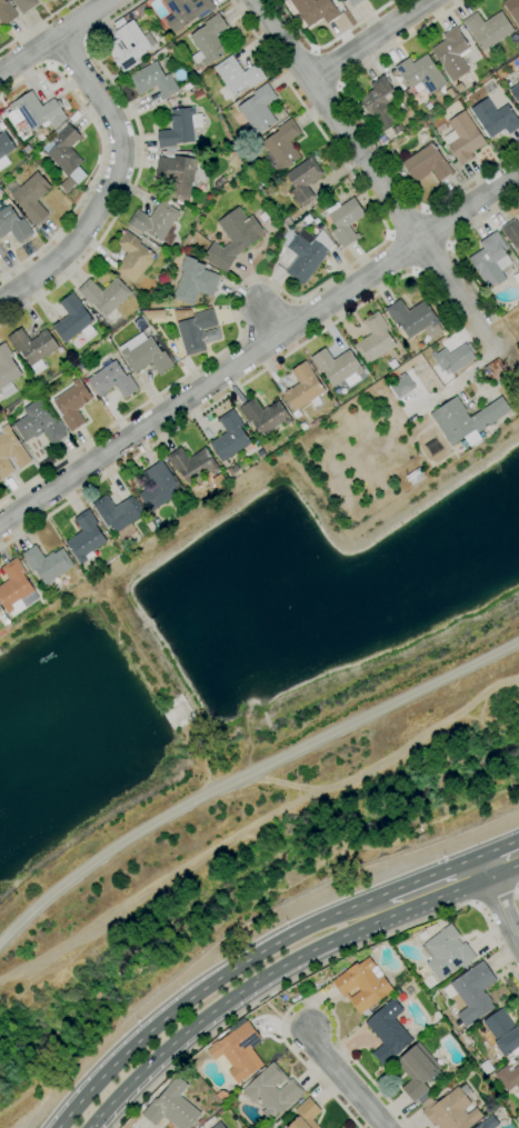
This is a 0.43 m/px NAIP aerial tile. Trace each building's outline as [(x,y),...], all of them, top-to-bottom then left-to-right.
[(3,27),(0,21),(0,0),(3,0),(4,2),(7,0),(18,17),(3,27)] [(22,14),(12,0),(35,0),(38,4),(22,14)] [(172,14),(162,0),(191,0),(192,3),(197,0),(209,0),(216,9),(198,20),(197,19),(173,34),(163,20),(172,14)] [(298,13),(289,0),(314,0),(315,1),(316,0),(329,0),(335,8),(335,7),(340,14),(326,23),(322,18),(308,28),(298,13)] [(502,3),(507,0),(518,0),(518,27),(502,3)] [(482,51),(462,21),(477,12),(483,22),(500,11),(513,31),(482,51)] [(204,67),(201,61),(196,64),(191,57),(199,51),(189,37),(206,26),(203,22),(216,14),(218,12),(228,29),(216,36),(220,42),(219,43),(226,53),(204,67)] [(122,72),(106,48),(118,39),(114,33),(116,32),(132,20),(143,36),(148,32),(157,44),(151,48),(152,49),(137,60),(139,62),(127,71),(126,70),(122,72)] [(452,82),(441,66),(430,49),(445,40),(441,34),(456,26),(469,48),(459,56),(469,71),(452,82)] [(430,94),(420,80),(409,89),(399,74),(395,68),(408,58),(412,63),(427,53),(437,70),(446,83),(430,94)] [(232,97),(212,68),(232,54),(243,72),(256,63),(266,78),(261,81),(249,89),(248,87),(232,97)] [(163,99),(156,87),(138,96),(128,77),(157,61),(164,76),(169,73),(179,91),(163,99)] [(380,130),(369,113),(368,113),(358,99),(373,89),(370,84),(383,74),(388,80),(386,81),(397,97),(386,103),(397,120),(380,130)] [(192,88),(189,82),(196,79),(199,84),(192,88)] [(253,139),(249,131),(244,134),(240,128),(248,122),(238,107),(254,96),(252,92),(267,82),(278,98),(266,106),(277,121),(260,133),(253,139)] [(458,93),(453,87),(460,82),(465,89),(458,93)] [(509,90),(518,83),(518,105),(509,90)] [(194,100),(192,93),(201,89),(204,96),(194,100)] [(32,132),(23,119),(13,126),(7,114),(12,110),(9,106),(31,90),(42,107),(54,98),(57,101),(59,100),(63,107),(60,109),(68,118),(53,129),(50,123),(43,128),(42,124),(32,132)] [(518,119),(518,121),(518,128),(508,134),(505,129),(490,139),(479,122),(478,122),(469,109),(487,98),(497,111),(507,104),(518,119)] [(158,149),(157,131),(171,130),(169,110),(189,108),(194,107),(196,110),(198,109),(198,112),(196,112),(196,114),(201,113),(202,127),(193,128),(194,141),(174,143),(176,147),(158,149)] [(460,167),(447,146),(447,144),(442,138),(453,131),(450,126),(449,126),(447,122),(465,110),(475,127),(486,143),(471,153),(473,158),(460,167)] [(278,172),(275,167),(275,168),(273,166),(277,163),(276,162),(275,163),(273,162),(272,163),(272,164),(266,169),(260,161),(263,158),(263,157),(269,153),(261,142),(278,131),(277,128),(291,118),(301,132),(289,141),(300,158),(286,168),(286,167),(278,172)] [(68,177),(68,176),(42,148),(56,137),(70,123),(83,139),(80,142),(78,140),(70,147),(83,161),(68,177)] [(10,163),(0,170),(0,134),(4,130),(16,149),(6,156),(10,163)] [(40,142),(37,136),(42,132),(46,139),(40,142)] [(415,183),(401,163),(431,142),(445,161),(452,172),(439,181),(432,170),(429,172),(430,173),(421,179),(421,178),(415,183)] [(189,201),(166,197),(168,182),(154,180),(158,157),(173,159),(173,156),(196,159),(194,160),(198,161),(197,170),(194,170),(189,201)] [(301,208),(290,191),(295,189),(285,174),(287,173),(311,157),(323,174),(308,187),(316,198),(301,208)] [(37,227),(22,211),(24,210),(11,196),(19,188),(38,171),(52,187),(46,193),(44,193),(37,201),(49,216),(37,227)] [(167,244),(144,231),(143,233),(127,224),(137,209),(149,217),(160,199),(162,200),(164,197),(171,200),(169,204),(179,210),(170,226),(177,229),(167,244)] [(342,249),(331,231),(337,228),(327,214),(328,214),(326,210),(337,202),(340,207),(353,197),(365,214),(349,226),(355,234),(358,232),(360,237),(342,249)] [(10,231),(0,238),(0,212),(0,207),(4,204),(7,208),(11,203),(21,218),(33,234),(19,244),(10,231)] [(226,273),(202,259),(212,242),(222,248),(231,242),(217,221),(238,207),(247,219),(252,216),(261,229),(262,228),(266,233),(259,239),(258,239),(242,250),(242,251),(236,256),(236,257),(226,273)] [(287,228),(281,220),(287,216),(292,223),(287,228)] [(513,219),(518,227),(518,254),(509,239),(508,239),(500,228),(513,219)] [(328,250),(328,251),(302,286),(285,272),(297,256),(286,247),(287,246),(280,241),(287,230),(296,234),(296,233),(298,236),(303,228),(316,238),(321,230),(333,246),(328,250)] [(133,282),(117,270),(122,262),(120,260),(127,252),(114,243),(126,229),(141,241),(139,243),(149,250),(148,250),(150,251),(150,250),(154,253),(151,258),(152,260),(149,264),(147,264),(133,282)] [(490,295),(488,290),(488,289),(468,258),(482,249),(479,242),(497,231),(507,248),(503,250),(512,263),(501,270),(507,279),(497,286),(499,287),(496,290),(490,295)] [(192,306),(171,298),(182,270),(180,269),(184,256),(198,260),(197,262),(204,266),(203,269),(220,276),(212,297),(198,292),(192,306)] [(106,318),(91,303),(91,305),(77,291),(90,278),(102,291),(116,277),(131,292),(106,318)] [(64,343),(51,326),(60,319),(61,320),(68,315),(59,302),(73,291),(94,320),(90,323),(96,330),(86,338),(81,331),(64,343)] [(431,340),(423,329),(408,339),(397,322),(395,323),(385,309),(400,299),(408,311),(423,300),(439,323),(437,325),(442,331),(431,340)] [(187,356),(177,321),(193,317),(192,315),(212,308),(218,326),(219,325),(222,337),(219,338),(219,339),(206,343),(207,349),(187,356)] [(367,365),(353,346),(371,333),(362,321),(378,311),(388,328),(386,330),(396,346),(367,365)] [(37,375),(24,357),(22,357),(19,351),(17,352),(7,338),(21,327),(31,341),(40,335),(39,333),(47,328),(60,346),(59,347),(41,359),(47,368),(37,375)] [(159,375),(150,362),(134,373),(120,351),(118,348),(141,331),(147,339),(150,337),(161,352),(163,350),(173,365),(159,375)] [(1,393),(0,394),(0,345),(3,342),(24,372),(11,381),(17,390),(4,399),(1,393)] [(452,373),(448,367),(441,371),(437,365),(430,355),(435,351),(437,355),(445,349),(449,355),(466,343),(467,346),(469,343),(475,351),(472,353),(476,359),(452,373)] [(349,388),(343,380),(332,388),(321,371),(320,372),(310,358),(326,348),(333,360),(349,349),(365,371),(358,376),(361,380),(349,388)] [(497,389),(492,381),(491,382),(482,368),(498,358),(512,379),(497,389)] [(124,399),(116,386),(106,392),(106,393),(101,397),(100,396),(99,397),(87,379),(116,360),(126,376),(128,373),(139,389),(124,399)] [(296,419),(291,413),(295,410),(283,393),(299,382),(291,371),(305,361),(315,375),(313,375),(321,382),(326,391),(318,396),(321,402),(315,407),(310,401),(298,410),(301,416),(296,419)] [(389,387),(406,375),(416,388),(399,399),(389,387)] [(70,431),(61,418),(63,417),(52,400),(54,399),(53,397),(56,395),(57,396),(73,386),(71,381),(79,377),(92,398),(83,405),(83,406),(77,410),(84,422),(70,431)] [(52,446),(43,432),(34,438),(33,436),(26,441),(12,422),(16,420),(17,421),(18,420),(17,418),(20,415),(22,418),(27,415),(23,409),(41,396),(57,418),(58,418),(67,429),(64,430),(67,435),(52,446)] [(470,447),(463,438),(451,447),(445,437),(437,425),(429,415),(435,411),(456,397),(467,411),(466,412),(469,418),(501,397),(511,410),(477,433),(481,439),(470,447)] [(263,435),(251,419),(248,421),(239,408),(253,398),(262,410),(269,406),(269,407),(276,402),(279,400),(293,420),(287,425),(283,420),(263,435)] [(222,462),(209,442),(227,431),(218,419),(232,408),(244,425),(241,427),(251,441),(251,442),(222,462)] [(303,430),(299,425),(303,420),(308,427),(303,430)] [(2,432),(0,430),(8,425),(32,460),(19,469),(10,457),(8,459),(16,470),(0,480),(0,434),(2,432)] [(192,490),(189,485),(178,469),(176,470),(166,456),(170,452),(170,453),(181,446),(189,458),(206,447),(210,453),(211,452),(216,458),(214,459),(221,470),(213,475),(210,470),(200,477),(201,478),(196,481),(199,486),(192,490)] [(151,512),(139,495),(142,492),(141,491),(151,485),(142,472),(161,459),(172,475),(173,475),(177,479),(177,480),(183,489),(151,512)] [(231,478),(226,470),(231,466),(230,463),(233,462),(234,463),(239,470),(240,472),(238,473),(237,471),(234,473),(236,475),(231,478)] [(411,486),(406,477),(419,467),(426,477),(411,486)] [(122,540),(117,532),(111,523),(108,526),(92,503),(97,500),(96,498),(104,492),(106,495),(107,493),(116,507),(132,495),(144,512),(132,521),(138,530),(122,540)] [(81,565),(79,561),(64,542),(82,530),(74,519),(78,517),(77,516),(86,509),(87,510),(89,509),(99,523),(97,525),(108,541),(93,551),(96,555),(88,560),(88,559),(81,565)] [(46,586),(34,569),(31,571),(20,556),(34,546),(43,558),(53,551),(54,552),(62,548),(74,566),(46,586)] [(8,615),(0,603),(0,586),(9,579),(1,568),(16,558),(26,572),(23,573),(34,591),(39,597),(26,607),(11,617),(9,613),(8,615)] [(439,981),(426,964),(430,959),(421,947),(425,945),(425,944),(451,922),(460,935),(457,937),(462,945),(465,942),(476,957),(461,968),(459,965),(439,981)] [(421,939),(417,934),(421,929),(426,935),(421,939)] [(365,1019),(360,1012),(359,1014),(345,995),(343,996),(332,981),(355,965),(356,966),(360,962),(360,964),(369,957),(376,966),(371,970),(378,979),(382,976),(392,989),(367,1009),(371,1014),(365,1019)] [(466,1027),(457,1014),(467,1007),(450,984),(482,960),(497,980),(481,990),(485,995),(487,994),(492,1001),(491,1002),(493,1007),(466,1027)] [(383,1067),(371,1054),(382,1044),(365,1022),(393,997),(405,1009),(395,1018),(413,1040),(383,1067)] [(516,1028),(518,1025),(518,1046),(503,1057),(493,1042),(497,1041),(482,1021),(501,1008),(516,1028)] [(237,1084),(228,1070),(232,1067),(222,1055),(214,1060),(207,1050),(211,1047),(210,1046),(216,1041),(217,1042),(247,1020),(261,1039),(248,1050),(250,1054),(251,1052),(258,1061),(257,1061),(260,1067),(237,1084)] [(420,1104),(417,1099),(413,1101),(401,1088),(410,1079),(396,1062),(401,1057),(416,1044),(418,1042),(440,1067),(439,1068),(439,1069),(438,1070),(441,1074),(431,1084),(427,1079),(422,1084),(428,1089),(431,1094),(420,1104)] [(269,1121),(261,1112),(251,1101),(242,1090),(272,1062),(290,1080),(292,1078),(305,1091),(289,1106),(288,1105),(280,1112),(279,1111),(269,1121)] [(510,1072),(518,1066),(518,1090),(515,1085),(506,1091),(493,1075),(506,1066),(510,1072)] [(201,1114),(189,1127),(177,1127),(163,1117),(156,1126),(153,1124),(144,1117),(144,1116),(142,1114),(157,1097),(159,1099),(179,1075),(189,1084),(180,1095),(201,1114)] [(475,1120),(465,1127),(439,1127),(435,1122),(432,1125),(421,1110),(423,1108),(420,1104),(430,1097),(433,1101),(435,1100),(437,1102),(458,1086),(460,1089),(466,1084),(471,1090),(465,1096),(471,1104),(463,1110),(468,1115),(477,1107),(482,1116),(480,1117),(482,1119),(477,1122),(475,1120)] [(312,1119),(320,1127),(286,1127),(299,1116),(293,1110),(309,1097),(321,1111),(312,1119)] [(218,1119),(207,1127),(225,1127),(218,1119)] [(487,1119),(493,1127),(475,1127),(477,1127),(476,1126),(477,1125),(478,1126),(487,1119)]
